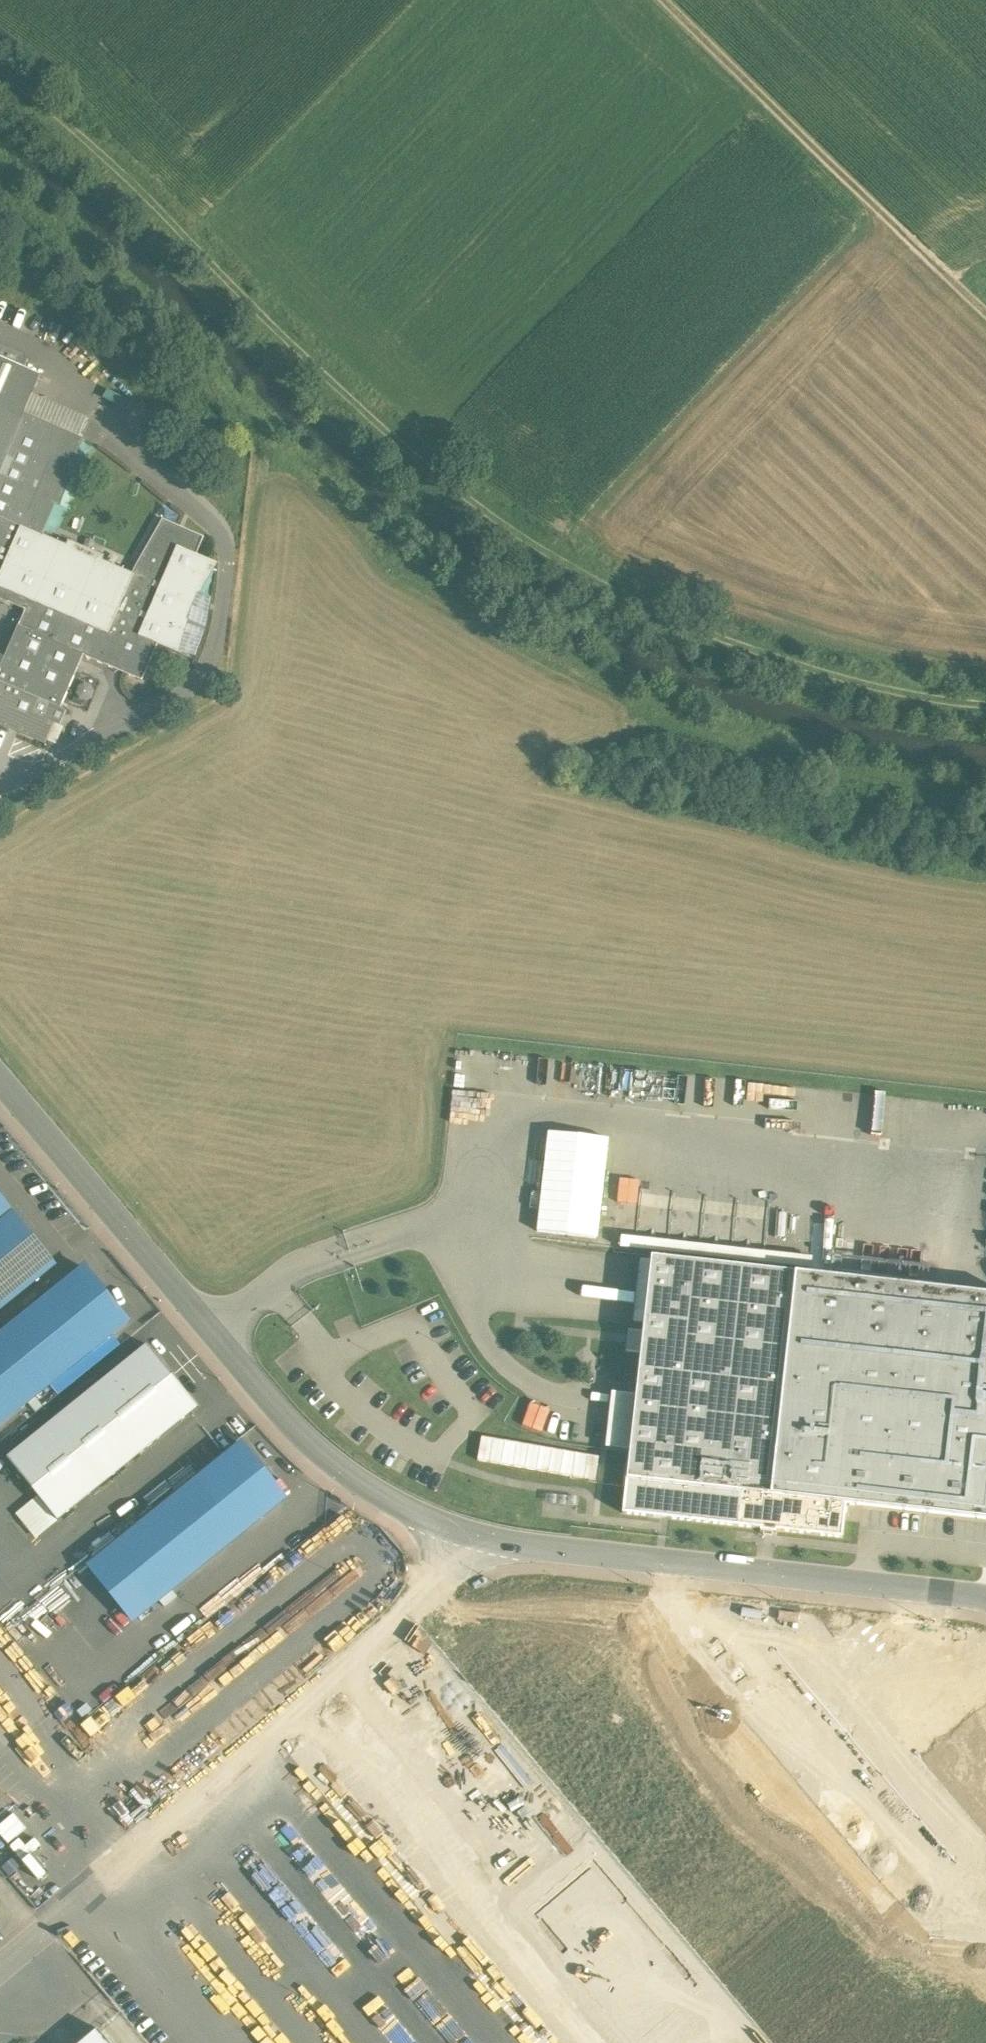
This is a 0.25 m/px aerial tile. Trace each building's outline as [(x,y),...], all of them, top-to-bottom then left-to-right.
[(69,471),(83,439),(24,413),(40,376),(0,358),(0,600),(6,604),(9,603),(25,610),(0,668),(0,725),(45,744),(54,723),(59,726),(65,712),(60,709),(83,655),(142,681),(158,645),(177,653),(187,621),(184,620),(198,592),(200,592),(217,562),(197,554),(204,537),(163,519),(132,573),(102,560),(104,556),(70,541),(68,545),(41,534),(55,503),(59,505),(73,473),(69,471)] [(539,1231),(596,1237),(607,1140),(549,1134),(539,1231)] [(55,1265),(0,1197),(0,1309),(55,1265)] [(812,1258),(621,1237),(620,1247),(810,1268),(812,1258)] [(651,1256),(650,1260),(640,1259),(633,1321),(643,1323),(642,1332),(628,1330),(626,1352),(640,1353),(635,1396),(629,1450),(626,1479),(741,1492),(737,1526),(759,1529),(760,1532),(761,1531),(763,1531),(763,1535),(771,1536),(772,1532),(774,1532),(774,1533),(775,1533),(776,1531),(842,1538),(846,1503),(985,1519),(985,1294),(651,1256)] [(85,1270),(0,1339),(0,1425),(128,1322),(85,1270)] [(198,1408),(147,1345),(7,1459),(59,1522),(198,1408)] [(606,1447),(629,1450),(635,1396),(612,1394),(606,1447)] [(481,1437),(477,1461),(595,1482),(599,1458),(481,1437)] [(281,1498),(238,1446),(90,1567),(133,1619),(281,1498)] [(741,1492),(626,1479),(622,1513),(737,1526),(741,1492)] [(99,2029),(82,2042),(110,2042),(99,2029)]
